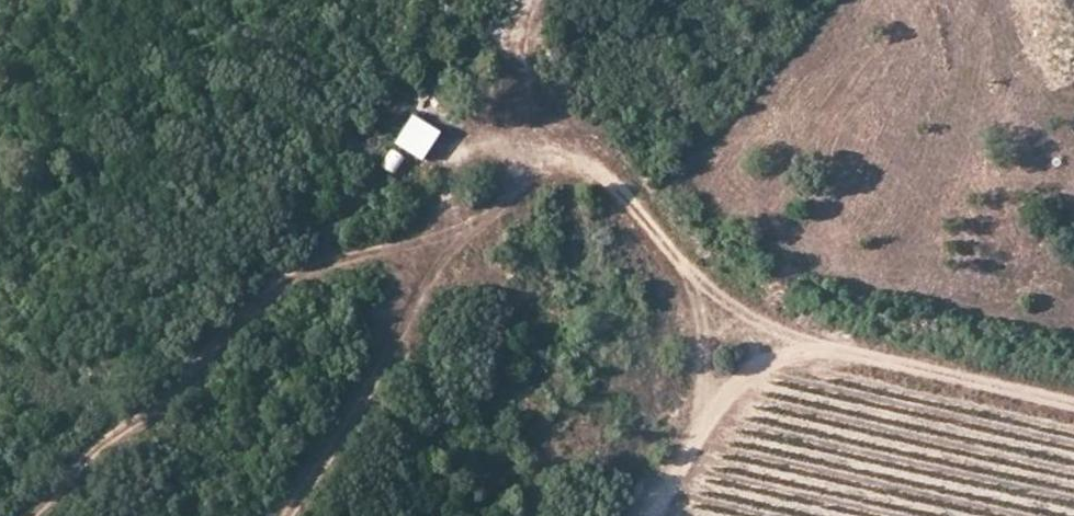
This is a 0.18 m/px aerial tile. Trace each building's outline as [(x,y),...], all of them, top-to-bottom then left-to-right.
[(441,133),(416,120),(402,143),(425,160),(441,133)] [(409,159),(394,152),(384,170),(399,174),(409,159)]
